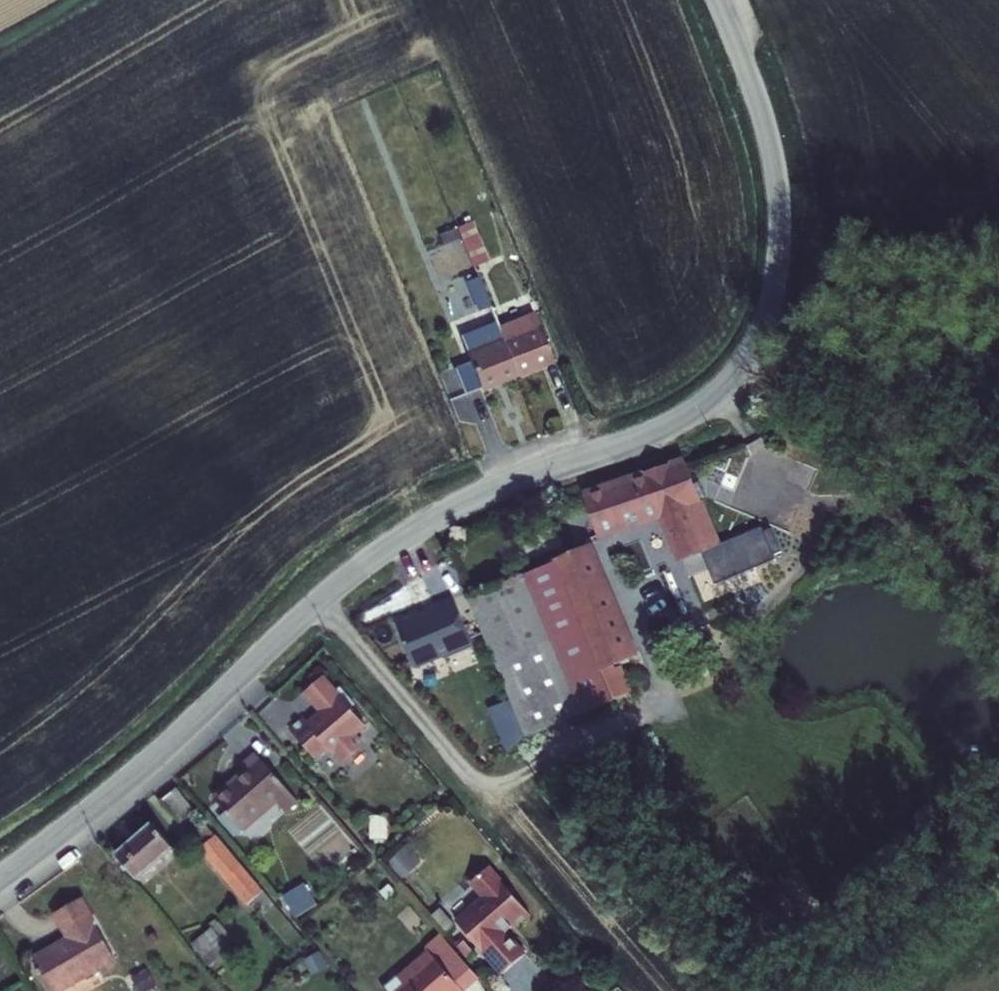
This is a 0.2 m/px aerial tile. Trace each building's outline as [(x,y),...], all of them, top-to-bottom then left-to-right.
[(457,220),(473,260),(487,255),(470,215),(457,220)] [(455,222),(440,228),(444,237),(459,231),(455,222)] [(517,369),(504,337),(501,329),(490,302),(486,293),(474,299),(483,321),(460,330),(471,357),(454,364),(465,390),(517,369)] [(504,337),(517,369),(548,356),(529,309),(508,317),(500,298),(490,302),(501,329),(504,337)] [(762,529),(719,547),(685,463),(587,496),(603,535),(661,516),(681,562),(701,554),(714,586),(775,562),(773,557),(782,554),(773,530),(764,534),(762,529)] [(526,738),(649,687),(590,547),(470,599),(526,738)] [(391,624),(412,671),(441,658),(442,662),(475,648),(453,600),(430,610),(432,613),(418,619),(415,613),(391,624)] [(303,696),(314,708),(333,692),(322,679),(303,696)] [(302,721),(288,733),(313,762),(326,750),(331,756),(333,755),(343,766),(362,749),(352,738),(364,728),(333,692),(314,708),(323,720),(312,730),(302,721)] [(213,802),(242,835),(275,806),(284,816),(297,805),(255,757),(242,768),(246,773),(213,802)] [(195,812),(176,788),(162,799),(182,824),(195,812)] [(138,880),(174,848),(151,823),(116,855),(138,880)] [(207,842),(215,835),(205,824),(197,830),(207,842)] [(262,893),(215,835),(207,842),(201,848),(248,905),(256,899),(262,893)] [(534,918),(493,871),(475,886),(488,901),(464,922),(461,925),(506,978),(528,958),(510,936),(516,931),(517,933),(534,918)] [(283,893),(295,914),(316,902),(304,881),(283,893)] [(478,889),(454,909),(464,922),(488,901),(478,889)] [(262,893),(256,899),(262,908),(271,900),(264,891),(262,893)] [(116,958),(81,898),(55,914),(70,940),(62,946),(60,943),(34,959),(52,990),(60,990),(116,958)] [(229,929),(223,922),(217,927),(225,935),(229,929)] [(217,927),(196,944),(220,973),(232,963),(223,953),(233,945),(225,935),(217,927)] [(446,939),(429,954),(434,959),(420,972),(418,969),(403,982),(411,990),(468,990),(481,980),(446,939)] [(403,982),(392,990),(411,990),(403,982)]
